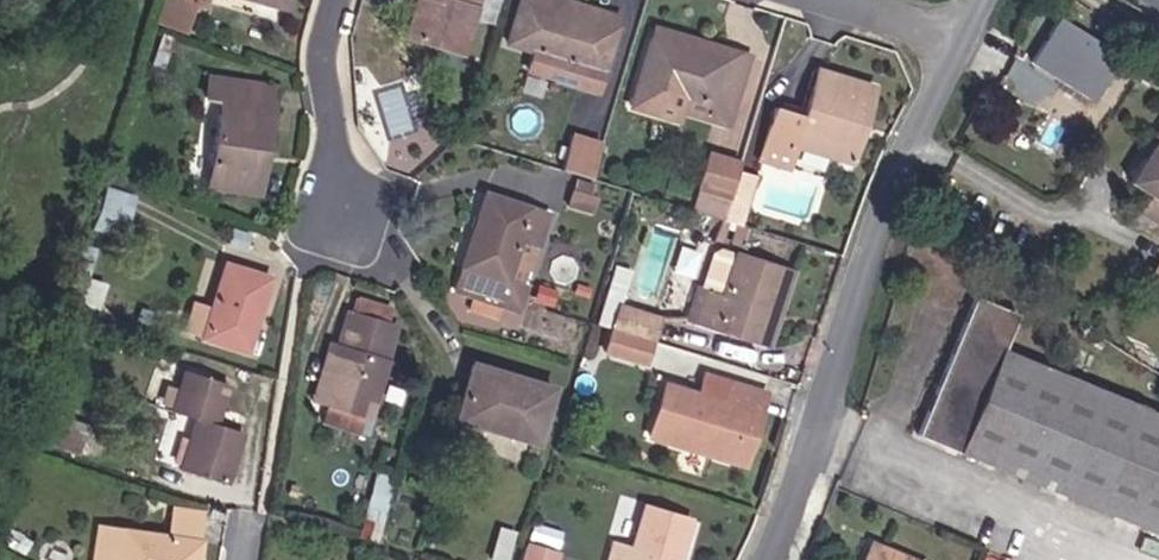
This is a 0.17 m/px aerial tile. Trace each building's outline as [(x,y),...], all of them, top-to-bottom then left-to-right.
[(187,0),(171,0),(163,23),(170,26),(175,12),(172,11),(175,6),(184,9),(187,0)] [(184,9),(200,15),(206,0),(187,0),(184,9)] [(232,1),(280,14),(284,0),(233,0),(232,1)] [(291,17),(296,0),(284,0),(280,14),(291,17)] [(458,23),(464,4),(465,0),(401,0),(399,5),(410,8),(396,53),(452,70),(466,26),(458,23)] [(458,23),(466,26),(472,6),(464,4),(458,23)] [(523,6),(519,18),(556,31),(594,44),(598,31),(523,6)] [(190,33),(195,19),(175,12),(170,26),(190,33)] [(575,104),(595,111),(617,37),(598,31),(594,44),(556,31),(519,18),(505,64),(529,71),(524,87),(545,95),(551,78),(579,86),(575,104)] [(1090,120),(1118,75),(1058,37),(1030,81),(1090,120)] [(177,64),(185,57),(174,47),(167,55),(177,64)] [(647,58),(721,82),(725,71),(650,47),(647,58)] [(154,69),(164,77),(177,64),(167,55),(154,69)] [(705,128),(729,135),(747,78),(725,71),(721,82),(647,58),(624,131),(650,139),(659,112),(680,119),(674,135),(700,143),(705,128)] [(545,95),(575,104),(579,86),(551,78),(545,95)] [(856,152),(842,148),(857,102),(812,87),(798,134),(772,126),(760,166),(766,168),(761,184),(783,192),(788,174),(778,172),(781,162),(790,165),(847,182),(856,152)] [(254,166),(265,168),(273,119),(246,116),(249,95),(210,89),(206,109),(221,111),(204,197),(248,206),(254,166)] [(246,116),(273,119),(276,101),(249,95),(246,116)] [(842,148),(856,152),(871,106),(857,102),(842,148)] [(671,146),(674,135),(680,119),(659,112),(650,139),(671,146)] [(723,151),(729,135),(705,128),(700,143),(723,151)] [(1126,190),(1150,204),(1158,210),(1158,134),(1126,190)] [(597,164),(569,154),(558,186),(588,196),(597,164)] [(778,172),(788,174),(790,165),(781,162),(778,172)] [(248,206),(259,207),(265,168),(254,166),(248,206)] [(755,182),(761,184),(766,168),(760,166),(755,182)] [(721,211),(727,214),(730,203),(733,194),(735,187),(737,182),(705,172),(696,202),(704,205),(698,225),(715,230),(721,211)] [(750,199),(733,194),(730,203),(747,209),(750,199)] [(102,224),(130,233),(136,212),(108,203),(102,224)] [(583,222),(585,207),(562,203),(560,218),(583,222)] [(747,209),(730,203),(727,214),(719,240),(736,245),(747,209)] [(516,256),(530,261),(540,231),(479,210),(455,284),(465,287),(457,310),(511,329),(518,306),(501,299),(516,256)] [(701,312),(714,316),(726,278),(714,274),(701,312)] [(198,339),(243,354),(262,291),(217,277),(198,339)] [(684,339),(739,357),(760,289),(726,278),(714,316),(701,312),(693,310),(684,339)] [(448,307),(457,310),(465,287),(455,284),(448,307)] [(739,357),(749,360),(771,293),(760,289),(739,357)] [(1000,372),(1015,335),(974,319),(918,455),(1158,556),(1158,436),(1000,372)] [(345,339),(367,346),(372,331),(349,323),(345,339)] [(320,414),(368,429),(397,338),(372,331),(367,346),(345,339),(338,357),(320,414)] [(625,350),(650,358),(655,341),(630,333),(625,350)] [(600,371),(639,383),(646,360),(607,348),(600,371)] [(310,410),(320,414),(338,357),(327,354),(310,410)] [(450,416),(530,441),(544,398),(464,371),(450,416)] [(174,476),(219,491),(236,441),(211,432),(222,394),(183,381),(171,418),(191,425),(174,476)] [(721,459),(734,463),(748,417),(706,404),(700,424),(647,408),(631,461),(712,487),(721,459)] [(527,449),(530,441),(450,416),(448,423),(527,449)] [(712,487),(726,491),(734,463),(721,459),(712,487)] [(171,547),(200,552),(205,525),(175,521),(171,547)] [(562,546),(567,529),(534,521),(529,538),(562,546)] [(679,535),(634,523),(623,559),(672,559),(679,535)] [(361,549),(374,552),(378,537),(365,533),(361,549)] [(200,552),(171,547),(100,535),(97,559),(198,559),(200,552)]
